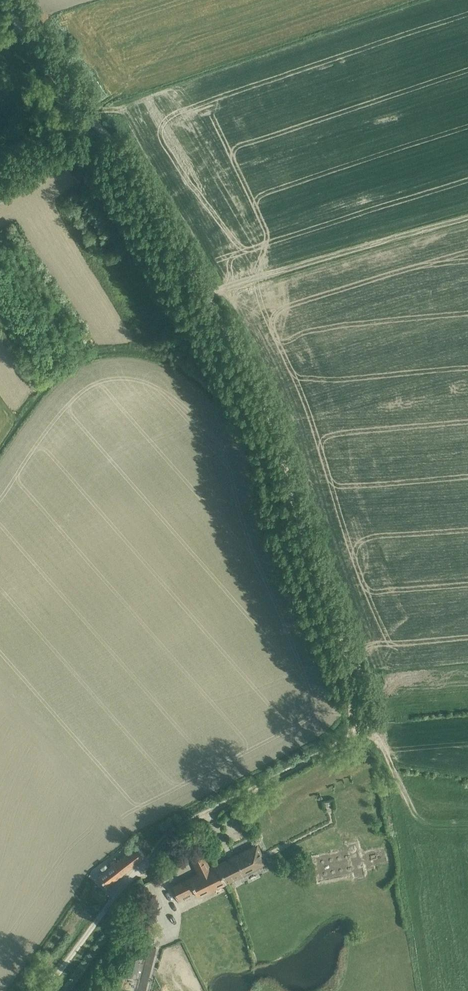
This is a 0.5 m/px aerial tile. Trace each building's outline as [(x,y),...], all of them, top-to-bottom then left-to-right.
[(364,670),(360,662),(354,665),(358,673),(364,670)] [(258,841),(217,861),(227,882),(267,861),(258,841)] [(342,851),(308,855),(311,878),(347,874),(347,877),(358,875),(356,864),(379,861),(378,849),(353,852),(351,842),(341,843),(342,851)] [(98,873),(106,883),(145,854),(136,845),(118,859),(117,857),(113,860),(114,861),(108,865),(106,862),(101,866),(103,869),(98,873)] [(227,882),(217,861),(210,864),(204,852),(193,858),(200,871),(173,885),(179,897),(195,889),(199,896),(227,882)] [(146,943),(133,939),(120,985),(138,990),(149,944),(150,942),(147,942),(146,943)] [(149,944),(138,990),(147,990),(158,947),(149,944)]
